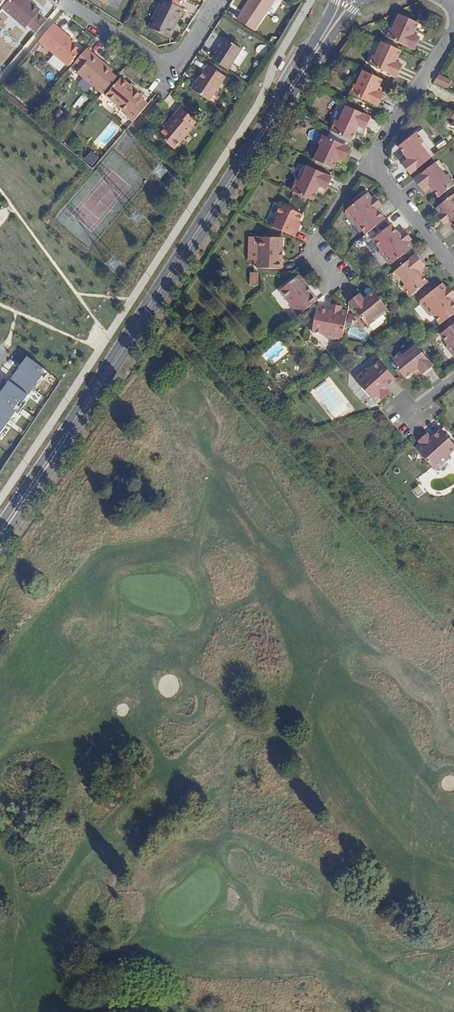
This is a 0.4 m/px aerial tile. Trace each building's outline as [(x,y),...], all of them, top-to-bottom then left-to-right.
[(36,34),(47,21),(38,13),(41,11),(28,0),(10,0),(2,9),(25,29),(27,26),(36,34)] [(165,1),(163,0),(161,0),(148,28),(169,38),(174,29),(171,28),(176,18),(178,20),(184,9),(180,8),(184,0),(165,0),(165,1)] [(237,20),(253,31),(274,0),(250,0),(237,20)] [(413,35),(415,30),(418,23),(399,14),(392,29),(391,28),(386,37),(414,50),(420,38),(416,36),(413,35)] [(70,39),(53,24),(38,42),(67,65),(80,51),(72,44),(68,41),(70,39)] [(224,40),(212,60),(227,70),(241,49),(224,40)] [(400,50),(381,42),(374,56),(373,55),(368,64),(396,77),(402,65),(398,63),(395,62),(397,58),(400,50)] [(86,49),(75,63),(81,67),(77,73),(102,95),(116,78),(110,72),(102,67),(104,64),(86,49)] [(112,70),(104,64),(102,67),(110,72),(112,70)] [(208,66),(192,90),(209,101),(225,76),(208,66)] [(382,79),(363,70),(356,85),(354,84),(350,93),(378,106),(383,94),(379,92),(377,91),(378,86),(382,79)] [(433,82),(448,88),(451,80),(437,74),(433,82)] [(132,122),(148,104),(141,99),(142,97),(137,92),(128,85),(119,78),(105,95),(128,115),(125,117),(132,122)] [(128,85),(137,92),(139,90),(131,84),(128,85)] [(330,131),(351,140),(355,131),(358,126),(365,129),(371,117),(346,106),(339,121),(335,120),(330,131)] [(165,128),(164,128),(157,136),(174,150),(192,129),(191,127),(196,121),(180,107),(174,114),(176,116),(165,128)] [(162,127),(164,128),(165,128),(176,116),(174,114),(162,127)] [(363,135),(365,129),(358,126),(355,131),(363,135)] [(402,164),(410,175),(431,158),(420,144),(424,142),(416,132),(398,147),(404,155),(408,159),(402,164)] [(314,160),(333,169),(337,161),(339,157),(342,158),(345,160),(351,148),(323,135),(319,144),(321,145),(314,160)] [(408,159),(404,155),(398,159),(402,164),(408,159)] [(453,185),(453,180),(449,174),(446,176),(435,163),(414,179),(422,190),(428,185),(432,190),(438,197),(453,185)] [(292,191),(313,201),(317,190),(319,186),(322,187),(327,189),(332,177),(307,166),(300,182),(297,180),(292,191)] [(426,195),(432,190),(428,185),(422,190),(426,195)] [(436,208),(440,214),(444,218),(448,215),(451,219),(449,220),(449,221),(453,226),(453,194),(436,208)] [(356,229),(363,239),(382,224),(385,221),(384,221),(382,222),(379,219),(376,214),(380,211),(365,198),(344,215),(343,219),(352,229),(356,229)] [(385,203),(380,211),(376,214),(379,219),(382,222),(384,221),(385,221),(393,212),(385,203)] [(299,221),(301,222),(304,215),(281,205),(271,226),(292,236),(296,227),(299,221)] [(444,218),(440,214),(437,216),(444,225),(449,221),(449,220),(451,219),(448,215),(444,218)] [(392,264),(413,247),(409,241),(405,237),(401,240),(398,237),(400,235),(399,234),(392,224),(373,239),(380,249),(380,253),(388,263),(392,264)] [(405,237),(409,241),(411,239),(404,230),(399,234),(400,235),(398,237),(401,240),(405,237)] [(257,260),(258,237),(247,236),(246,259),(255,260),(257,260)] [(278,269),(279,237),(258,237),(257,260),(255,260),(255,268),(278,269)] [(410,297),(428,282),(422,275),(418,270),(424,265),(416,254),(395,271),(405,285),(402,287),(410,297)] [(418,270),(422,275),(428,270),(424,265),(418,270)] [(256,285),(256,276),(248,276),(248,285),(256,285)] [(293,309),(298,315),(317,301),(297,276),(280,289),(295,307),(293,309)] [(453,314),(453,303),(451,300),(451,299),(448,301),(446,297),(450,293),(447,289),(442,283),(421,300),(420,304),(429,315),(433,315),(440,325),(453,314)] [(451,300),(453,298),(453,293),(449,287),(447,289),(450,293),(446,297),(448,301),(451,299),(451,300)] [(387,308),(374,292),(368,297),(364,300),(362,297),(359,294),(349,302),(368,326),(376,320),(374,318),(387,308)] [(342,306),(331,304),(329,311),(330,311),(329,313),(334,314),(335,309),(341,310),(342,306)] [(339,340),(343,338),(348,311),(341,310),(335,309),(334,314),(329,313),(330,311),(329,311),(316,308),(312,332),(324,334),(326,338),(339,340)] [(441,335),(448,344),(448,349),(453,357),(453,324),(441,335)] [(423,374),(433,366),(416,345),(403,356),(400,352),(391,360),(405,378),(413,372),(418,368),(423,374)] [(27,356),(14,375),(33,389),(42,377),(44,378),(48,372),(27,356)] [(387,387),(396,379),(380,361),(371,369),(367,369),(357,378),(356,382),(374,402),(380,397),(384,393),(380,389),(384,386),(386,388),(387,387)] [(418,368),(413,372),(418,378),(423,374),(418,368)] [(33,389),(14,375),(0,393),(22,408),(26,403),(24,401),(33,389)] [(384,393),(380,397),(383,400),(391,392),(387,387),(386,388),(384,386),(380,389),(384,393)] [(0,393),(0,420),(6,425),(15,413),(17,414),(22,408),(0,393)] [(421,443),(416,448),(434,468),(438,469),(448,460),(448,456),(453,450),(453,437),(452,435),(449,438),(444,433),(441,429),(432,438),(431,438),(433,441),(429,444),(425,440),(421,443)] [(449,438),(452,435),(447,430),(444,433),(449,438)] [(419,441),(421,443),(425,440),(429,444),(433,441),(431,438),(432,438),(427,433),(419,441)]
